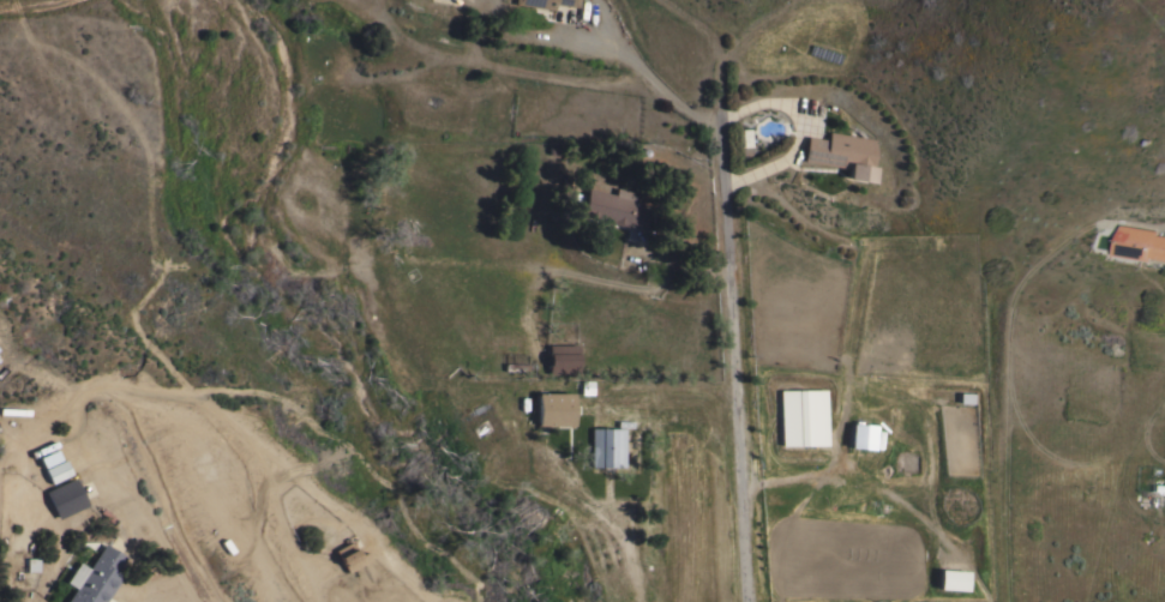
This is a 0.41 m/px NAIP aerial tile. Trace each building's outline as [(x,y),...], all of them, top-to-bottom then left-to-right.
[(512,4),(513,0),(577,0),(576,7),(553,4),(552,10),(512,4)] [(877,139),(872,167),(875,167),(872,182),(846,179),(847,168),(801,161),(806,136),(827,139),(828,131),(877,139)] [(580,215),(587,188),(614,194),(615,188),(636,192),(632,204),(648,207),(644,225),(629,222),(627,227),(580,215)] [(1159,235),(1164,236),(1164,259),(1154,258),(1154,260),(1115,254),(1119,224),(1159,231),(1159,235)] [(577,345),(577,373),(547,373),(547,344),(577,345)] [(825,390),(825,445),(780,445),(780,390),(816,390),(825,390)] [(535,425),(535,392),(572,393),(571,426),(535,425)] [(872,450),(848,447),(851,423),(873,426),(872,450)] [(623,466),(589,466),(590,427),(623,428),(623,466)] [(42,468),(36,457),(54,449),(59,459),(42,468)] [(62,459),(70,474),(49,483),(42,469),(62,459)] [(73,477),(85,505),(56,519),(43,490),(73,477)] [(120,576),(103,601),(64,601),(73,588),(64,582),(77,561),(86,567),(102,543),(124,556),(114,572),(120,576)] [(37,572),(22,571),(22,567),(25,567),(25,561),(23,561),(23,558),(37,558),(37,572)] [(937,589),(938,570),(967,572),(966,591),(937,589)]
